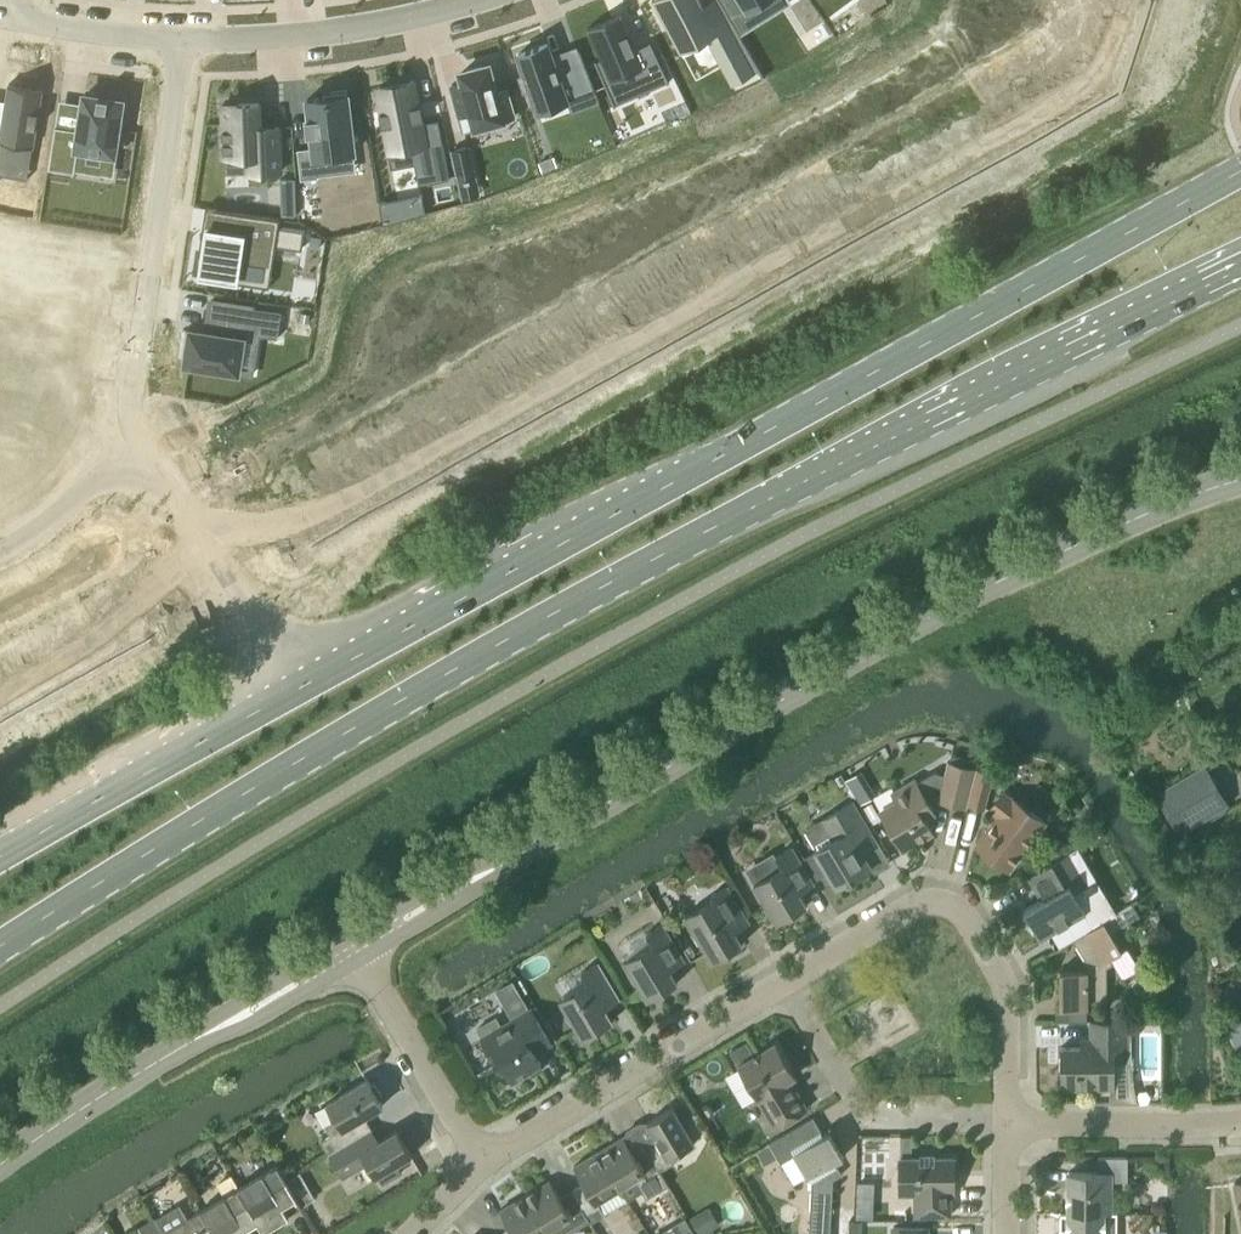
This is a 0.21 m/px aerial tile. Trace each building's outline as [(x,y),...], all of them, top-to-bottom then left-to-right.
[(675,40),(680,50),(707,35),(731,79),(757,66),(760,71),(762,70),(741,34),(721,0),(710,0),(704,3),(702,0),(653,0),(675,40)] [(741,34),(742,33),(740,29),(776,6),(773,0),(721,0),(741,34)] [(622,13),(588,28),(588,29),(589,29),(602,58),(597,60),(595,60),(615,106),(616,105),(616,104),(668,81),(668,82),(670,81),(651,41),(649,41),(649,42),(636,48),(621,15),(622,15),(622,13)] [(839,17),(829,24),(837,36),(847,30),(839,17)] [(525,73),(518,76),(524,92),(531,90),(538,111),(568,101),(567,96),(592,87),(593,86),(580,52),(554,61),(552,54),(548,43),(518,54),(525,73)] [(463,82),(452,85),(464,130),(514,117),(506,88),(497,91),(490,65),(483,67),(482,65),(467,69),(467,71),(460,73),(463,82)] [(380,86),(378,86),(383,111),(379,111),(380,113),(382,113),(384,123),(382,124),(382,126),(384,125),(387,137),(386,137),(386,139),(387,139),(389,148),(410,144),(410,145),(411,144),(415,163),(419,184),(421,183),(421,181),(448,176),(448,178),(450,178),(439,120),(422,123),(421,118),(424,118),(424,116),(422,116),(420,106),(422,105),(421,103),(418,104),(413,80),(411,80),(412,82),(380,88),(380,86)] [(31,162),(43,89),(9,83),(6,103),(0,103),(0,156),(31,162)] [(313,147),(298,149),(302,179),(319,177),(319,175),(316,156),(354,151),(355,151),(347,89),(324,92),(324,97),(308,99),(310,117),(307,118),(307,121),(310,120),(311,128),(308,129),(308,132),(312,132),(313,147)] [(55,126),(49,168),(75,172),(75,170),(78,151),(113,157),(114,153),(116,141),(122,142),(125,117),(120,116),(122,100),(85,94),(83,103),(79,129),(55,126)] [(259,102),(223,103),(225,157),(226,157),(248,156),(249,173),(281,172),(279,126),(260,127),(259,102)] [(469,146),(453,150),(460,180),(465,178),(466,181),(471,180),(470,177),(476,176),(469,146)] [(422,194),(380,202),(384,224),(426,213),(422,194)] [(199,271),(198,276),(236,282),(239,258),(272,263),(274,245),(276,246),(302,250),(305,230),(279,226),(255,222),(257,215),(223,210),(219,235),(207,233),(205,251),(200,250),(199,253),(202,254),(204,254),(201,272),(199,271)] [(186,328),(182,356),(186,356),(185,363),(205,367),(204,371),(219,374),(220,369),(230,370),(239,372),(245,332),(261,335),(278,338),(282,311),(211,300),(208,320),(221,321),(219,333),(186,328)] [(967,806),(968,803),(977,768),(948,761),(945,773),(935,771),(917,781),(916,779),(893,793),(897,800),(881,810),(903,848),(933,830),(925,817),(935,811),(924,793),(937,786),(941,787),(938,799),(967,806)] [(1155,792),(1180,832),(1227,804),(1203,764),(1155,792)] [(857,768),(842,778),(856,799),(871,789),(857,768)] [(977,768),(968,803),(986,807),(994,773),(977,768)] [(976,844),(1010,869),(1038,833),(1022,821),(1030,810),(1013,796),(1012,797),(1004,791),(990,809),(998,815),(976,844)] [(829,869),(838,884),(847,879),(848,881),(872,867),(863,850),(877,841),(853,801),(822,819),(834,839),(817,849),(829,869)] [(808,905),(800,892),(815,884),(792,846),(777,856),(783,866),(754,883),(778,922),(808,905)] [(817,849),(806,855),(818,875),(829,869),(817,849)] [(1095,927),(1105,921),(1117,914),(1093,880),(1087,883),(1069,852),(1033,874),(1046,897),(1024,908),(1028,916),(1026,918),(1034,930),(1036,928),(1041,937),(1086,912),(1095,927)] [(743,944),(735,931),(750,922),(728,885),(712,894),(714,898),(686,915),(713,961),(743,944)] [(1061,969),(1061,1003),(1061,1006),(1088,1006),(1088,1001),(1107,1001),(1107,967),(1115,963),(1112,958),(1123,951),(1105,921),(1095,927),(1074,939),(1086,960),(1086,970),(1061,969)] [(685,961),(681,954),(663,923),(647,933),(653,943),(625,960),(648,999),(678,982),(671,969),(685,961)] [(589,982),(561,998),(560,998),(584,1038),(613,1020),(606,1008),(620,999),(598,962),(582,971),(589,982)] [(532,1007),(502,1025),(496,1015),(476,1027),(498,1063),(502,1061),(513,1080),(542,1063),(535,1053),(553,1042),(532,1007)] [(1127,1059),(1126,1020),(1091,1020),(1091,1022),(1092,1022),(1092,1046),(1061,1047),(1061,1089),(1115,1089),(1115,1059),(1127,1059)] [(747,1041),(730,1050),(738,1064),(755,1055),(747,1041)] [(738,1064),(776,1128),(808,1108),(790,1079),(796,1075),(777,1042),(738,1064)] [(357,1122),(366,1117),(384,1106),(381,1102),(382,1097),(376,1086),(370,1085),(368,1081),(327,1106),(337,1122),(326,1128),(332,1137),(322,1143),(329,1155),(373,1128),(373,1127),(363,1133),(357,1122)] [(658,1138),(646,1145),(661,1171),(674,1163),(671,1156),(695,1142),(674,1106),(648,1122),(658,1138)] [(831,1211),(834,1179),(842,1174),(835,1161),(844,1156),(830,1131),(824,1135),(822,1131),(813,1116),(770,1143),(771,1144),(778,1156),(781,1162),(795,1154),(812,1182),(810,1210),(809,1233),(830,1233),(831,1211)] [(373,1128),(329,1155),(343,1177),(368,1162),(376,1176),(378,1174),(383,1182),(402,1172),(397,1163),(413,1154),(406,1142),(410,1139),(403,1128),(399,1131),(397,1129),(380,1139),(373,1128)] [(620,1186),(635,1177),(647,1197),(669,1184),(661,1171),(646,1145),(634,1153),(624,1136),(599,1151),(620,1186)] [(771,1144),(758,1152),(765,1164),(778,1156),(771,1144)] [(620,1186),(599,1151),(574,1166),(584,1182),(572,1189),(590,1219),(592,1222),(605,1214),(597,1200),(620,1186)] [(920,1156),(900,1157),(900,1181),(900,1193),(915,1193),(915,1215),(951,1215),(951,1194),(955,1193),(955,1186),(959,1186),(959,1184),(955,1184),(955,1176),(959,1176),(959,1175),(955,1175),(955,1156),(936,1156),(936,1153),(920,1153),(920,1156)] [(1128,1180),(1128,1157),(1099,1157),(1099,1172),(1068,1172),(1068,1191),(1067,1191),(1067,1203),(1068,1203),(1068,1212),(1104,1212),(1112,1212),(1112,1180),(1128,1180)] [(296,1198),(301,1206),(301,1207),(303,1206),(278,1166),(263,1175),(264,1176),(241,1189),(240,1190),(265,1230),(280,1222),(281,1222),(282,1221),(281,1221),(290,1216),(284,1206),(296,1198)] [(265,1230),(240,1190),(241,1189),(232,1174),(217,1183),(226,1198),(203,1212),(202,1210),(202,1211),(216,1233),(249,1233),(246,1228),(258,1221),(264,1231),(265,1230)] [(546,1230),(549,1233),(564,1233),(590,1219),(572,1189),(560,1196),(550,1180),(525,1195),(546,1230)] [(500,1233),(540,1233),(546,1230),(525,1195),(500,1210),(509,1225),(500,1233)] [(690,1219),(700,1233),(705,1233),(713,1229),(715,1228),(703,1210),(690,1219)] [(164,1233),(216,1233),(202,1211),(187,1219),(188,1220),(165,1233),(164,1233)] [(1118,1215),(1104,1215),(1104,1212),(1068,1212),(1061,1212),(1061,1228),(1060,1228),(1060,1229),(1061,1229),(1061,1233),(1117,1233),(1118,1215)]
